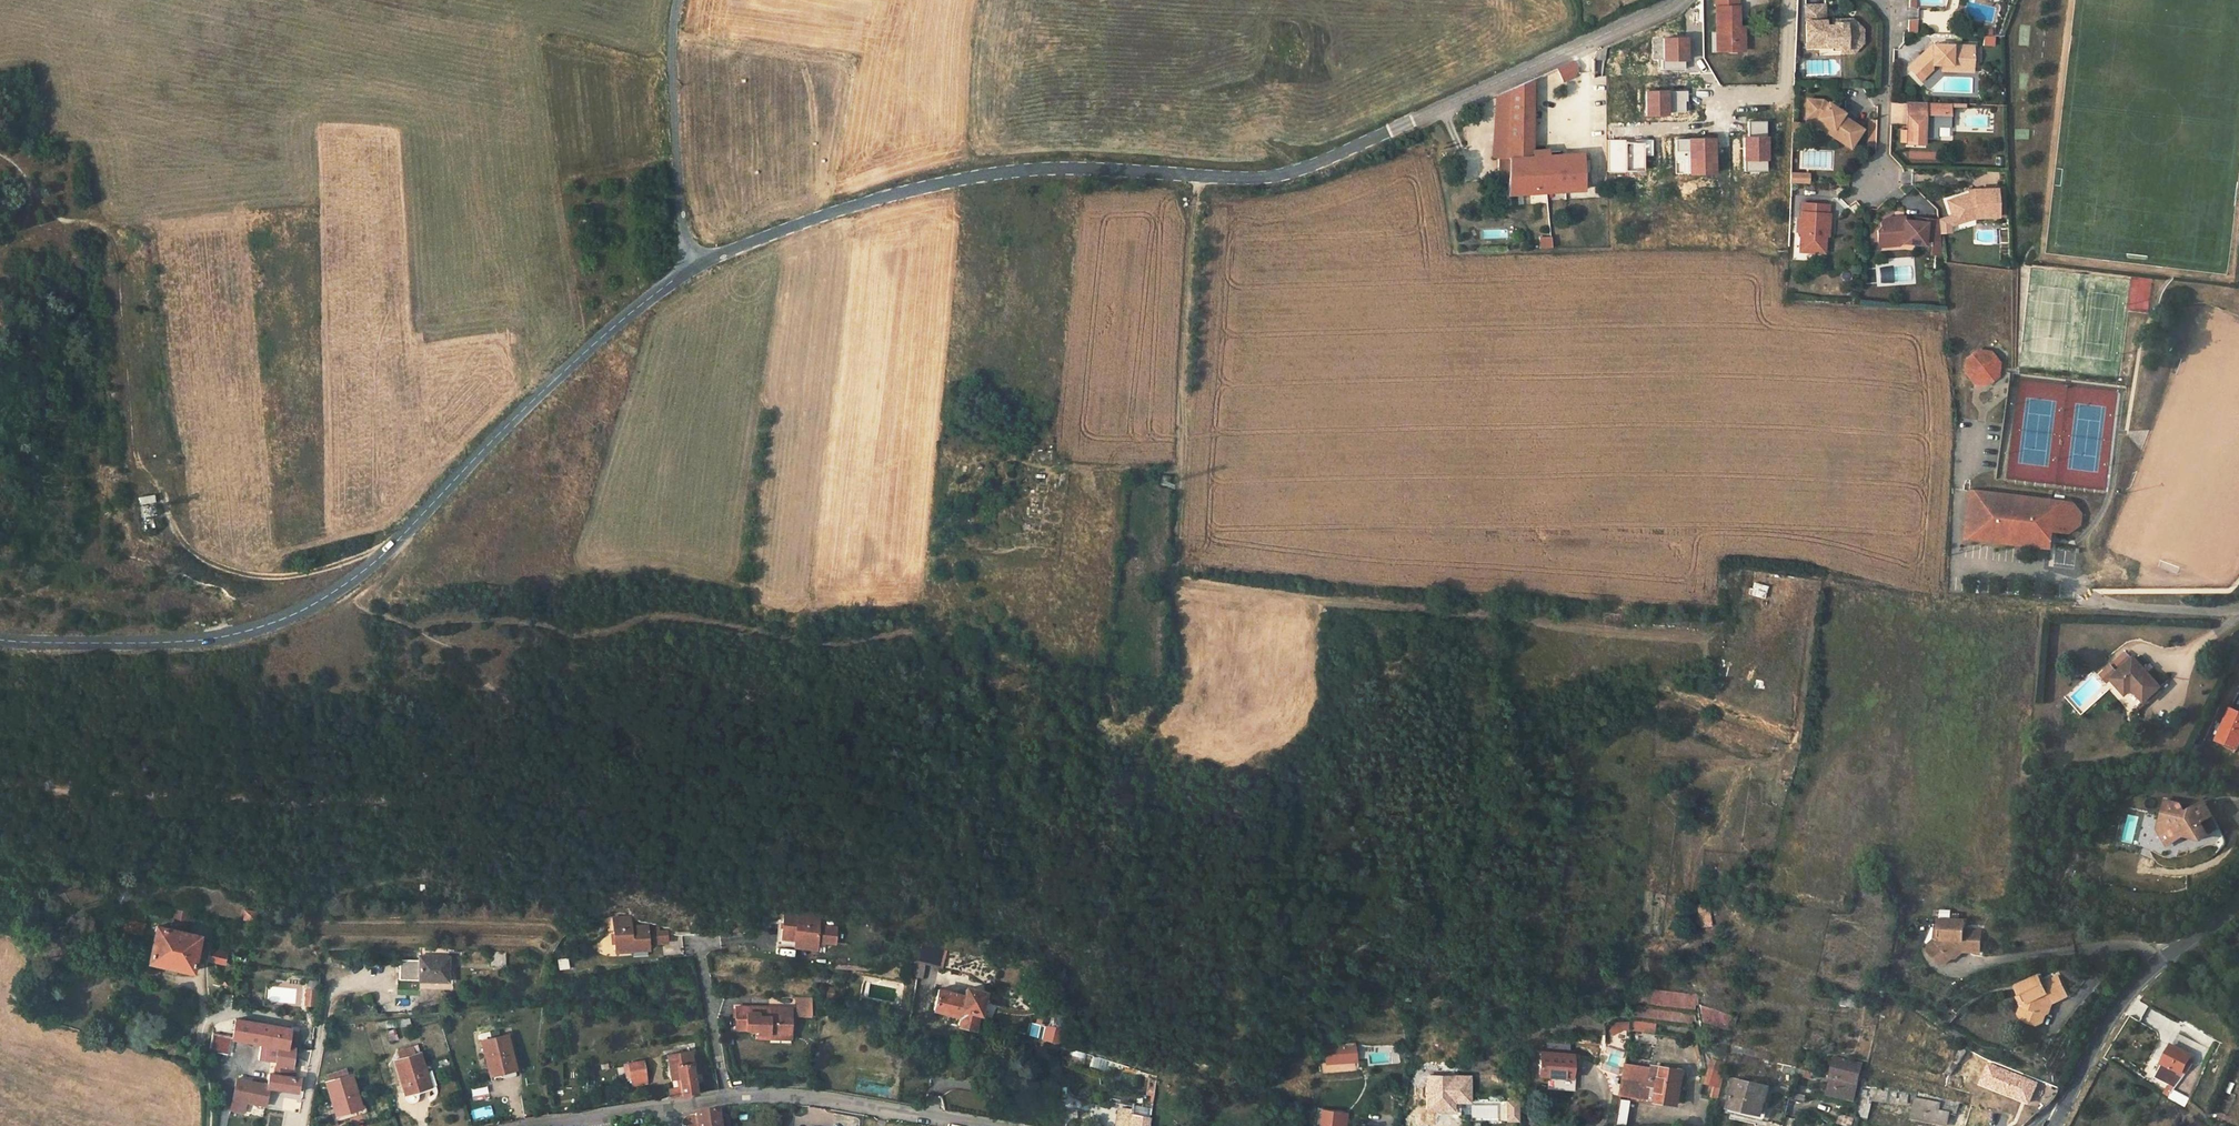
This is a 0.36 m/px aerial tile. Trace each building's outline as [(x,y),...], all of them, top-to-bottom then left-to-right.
[(1716,33),(1722,33),(1723,50),(1744,50),(1743,32),(1738,32),(1738,27),(1738,0),(1716,0),(1716,33)] [(1908,17),(1917,17),(1917,0),(1907,0),(1908,17)] [(1825,5),(1806,5),(1807,47),(1840,46),(1840,49),(1849,49),(1857,42),(1857,31),(1849,23),(1841,23),(1841,25),(1834,25),(1826,25),(1825,5)] [(1918,19),(1909,18),(1906,32),(1915,33),(1918,19)] [(1834,25),(1841,25),(1841,23),(1849,23),(1857,31),(1857,42),(1849,49),(1840,49),(1840,53),(1850,53),(1860,43),(1860,29),(1850,20),(1834,20),(1834,25)] [(1982,46),(1993,46),(1993,35),(1982,35),(1982,46)] [(1687,39),(1663,39),(1664,60),(1661,60),(1662,69),(1684,69),(1684,61),(1687,61),(1687,39)] [(1974,45),(1933,44),(1933,52),(1925,51),(1909,67),(1921,80),(1933,69),(1933,64),(1942,64),(1957,65),(1957,67),(1973,68),(1974,45)] [(1604,59),(1606,53),(1605,47),(1595,51),(1592,59),(1604,59)] [(1561,80),(1562,82),(1573,76),(1576,68),(1573,61),(1556,69),(1561,80)] [(1531,157),(1532,86),(1532,79),(1511,89),(1507,158),(1509,158),(1531,157)] [(1491,159),(1508,160),(1509,158),(1507,158),(1511,89),(1496,96),(1491,159)] [(1686,92),(1645,92),(1645,116),(1668,116),(1668,113),(1684,112),(1684,101),(1686,101),(1686,92)] [(1829,134),(1851,148),(1863,129),(1842,116),(1837,113),(1839,110),(1828,104),(1827,106),(1819,101),(1803,104),(1806,120),(1817,118),(1833,128),(1829,133),(1829,134)] [(1966,106),(1966,103),(1907,101),(1907,119),(1911,119),(1911,123),(1907,123),(1906,144),(1923,144),(1924,135),(1937,136),(1937,125),(1949,126),(1950,114),(1951,114),(1951,106),(1966,106)] [(1817,118),(1806,120),(1807,126),(1816,124),(1829,133),(1833,128),(1817,118)] [(1748,121),(1749,136),(1744,136),(1744,171),(1766,171),(1766,121),(1748,121)] [(1715,138),(1676,139),(1676,151),(1689,150),(1690,173),(1715,173),(1715,138)] [(1625,140),(1607,140),(1607,171),(1624,171),(1624,170),(1643,170),(1643,155),(1652,155),(1652,139),(1640,139),(1640,142),(1625,142),(1625,140)] [(1531,157),(1509,158),(1508,160),(1508,161),(1507,180),(1506,194),(1583,191),(1582,153),(1531,157)] [(1507,180),(1508,161),(1498,160),(1497,179),(1507,180)] [(1809,174),(1798,173),(1797,182),(1809,183),(1809,174)] [(1997,187),(1974,188),(1974,192),(1969,193),(1947,199),(1952,216),(1962,213),(1963,215),(1975,212),(1975,216),(1998,215),(1997,187)] [(1832,204),(1805,203),(1805,218),(1803,218),(1803,233),(1805,233),(1804,251),(1821,252),(1821,244),(1829,245),(1829,234),(1830,227),(1832,227),(1833,213),(1832,213),(1832,204)] [(1975,216),(1975,212),(1963,215),(1962,213),(1952,216),(1954,222),(1975,216)] [(1941,253),(1939,218),(1916,218),(1916,222),(1905,222),(1900,222),(1897,218),(1888,217),(1883,222),(1883,226),(1879,230),(1879,241),(1895,241),(1899,246),(1903,243),(1915,244),(1916,238),(1925,238),(1933,239),(1933,252),(1941,253)] [(1538,237),(1537,248),(1550,248),(1550,237),(1538,237)] [(2182,302),(2176,305),(2179,311),(2185,308),(2191,307),(2190,302),(2182,302)] [(1967,359),(1965,371),(1974,383),(1985,384),(1997,374),(1998,362),(1990,352),(1977,350),(1967,359)] [(157,491),(142,494),(144,505),(159,502),(157,491)] [(1968,491),(1963,541),(2052,553),(2053,533),(2070,535),(2071,533),(2081,525),(2082,514),(2072,503),(1968,491)] [(1765,600),(1768,585),(1751,582),(1748,596),(1765,600)] [(2112,679),(2132,661),(2126,654),(2102,675),(2108,682),(2112,679)] [(2112,679),(2126,695),(2133,689),(2145,702),(2161,687),(2148,674),(2143,669),(2134,659),(2132,661),(2112,679)] [(2152,671),(2147,666),(2143,669),(2148,674),(2152,671)] [(2217,740),(2238,749),(2238,746),(2238,712),(2230,709),(2217,740)] [(2181,805),(2166,801),(2160,821),(2163,827),(2176,830),(2182,841),(2188,837),(2205,842),(2213,837),(2209,830),(2217,825),(2204,803),(2184,814),(2179,813),(2181,805)] [(2163,827),(2160,821),(2158,829),(2170,847),(2182,841),(2176,830),(2163,827)] [(1708,904),(1697,905),(1700,927),(1712,925),(1708,904)] [(189,913),(175,910),(171,930),(157,927),(149,962),(160,965),(159,969),(175,972),(176,968),(192,972),(200,936),(184,932),(189,913)] [(819,915),(785,911),(781,938),(794,940),(816,943),(816,941),(835,943),(837,928),(818,926),(819,915)] [(145,924),(126,919),(124,931),(142,935),(145,924)] [(255,920),(244,919),(243,928),(254,929),(255,920)] [(1954,953),(1959,949),(1961,952),(1979,953),(1980,931),(1963,930),(1963,922),(1935,920),(1934,931),(1940,932),(1940,941),(1930,949),(1929,955),(1937,964),(1945,963),(1951,958),(1954,953)] [(616,948),(633,948),(632,944),(648,944),(648,943),(668,942),(668,936),(660,936),(660,932),(649,932),(649,930),(633,930),(632,921),(615,921),(616,948)] [(1930,949),(1940,941),(1940,932),(1934,931),(1932,931),(1931,943),(1927,946),(1930,949)] [(816,949),(816,943),(794,940),(794,947),(816,949)] [(912,977),(923,979),(926,963),(939,966),(943,947),(919,942),(912,977)] [(225,953),(212,950),(210,960),(223,963),(225,953)] [(450,957),(420,956),(419,981),(449,982),(450,957)] [(505,962),(491,962),(491,975),(504,975),(505,962)] [(2038,978),(2014,988),(2017,998),(2022,996),(2025,1004),(2021,1017),(2023,1024),(2033,1027),(2039,1025),(2041,1022),(2042,1014),(2047,1005),(2050,1006),(2066,1000),(2058,980),(2042,987),(2038,978)] [(304,987),(303,1007),(316,1008),(317,988),(304,987)] [(1635,999),(1695,1007),(1695,1002),(1695,997),(1696,994),(1638,987),(1635,999)] [(965,996),(938,990),(933,1009),(960,1016),(957,1024),(973,1028),(982,993),(966,989),(965,996)] [(1884,1003),(1881,1014),(1888,1016),(1892,996),(1885,995),(1884,1003)] [(2014,999),(2018,1009),(2016,1016),(2021,1017),(2025,1004),(2022,996),(2017,998),(2014,999)] [(796,1017),(811,1017),(811,997),(796,997),(796,1017)] [(1691,1013),(1691,1010),(1635,1002),(1633,1014),(1692,1022),(1693,1017),(1691,1013)] [(1731,1015),(1699,1004),(1700,1020),(1727,1029),(1731,1015)] [(792,1009),(737,1007),(736,1030),(758,1031),(757,1038),(779,1039),(780,1035),(791,1035),(792,1009)] [(1064,1015),(1040,1008),(1035,1022),(1048,1026),(1049,1024),(1062,1028),(1064,1015)] [(1831,1013),(1831,1022),(1844,1024),(1847,1015),(1831,1013)] [(385,1020),(386,1028),(412,1025),(410,1017),(385,1020)] [(1640,1031),(1642,1019),(1632,1017),(1632,1021),(1630,1030),(1640,1031)] [(291,1029),(236,1019),(233,1034),(232,1037),(232,1038),(260,1043),(288,1048),(289,1045),(291,1029)] [(1640,1031),(1687,1037),(1689,1025),(1642,1019),(1640,1031)] [(1610,1033),(1630,1030),(1628,1022),(1609,1025),(1610,1033)] [(427,1024),(418,1027),(422,1042),(431,1039),(427,1024)] [(1046,1027),(1036,1024),(1033,1036),(1059,1044),(1060,1035),(1045,1030),(1046,1027)] [(1694,1026),(1689,1025),(1687,1037),(1697,1038),(1694,1026)] [(389,1042),(397,1039),(394,1029),(386,1032),(389,1042)] [(2179,1032),(2163,1062),(2181,1073),(2191,1054),(2201,1059),(2207,1048),(2179,1032)] [(508,1035),(483,1041),(491,1075),(501,1073),(515,1069),(516,1069),(508,1035)] [(2159,1062),(2167,1046),(2159,1041),(2150,1057),(2159,1062)] [(260,1043),(259,1060),(277,1063),(277,1066),(295,1069),(297,1070),(298,1062),(294,1061),(296,1047),(293,1046),(289,1045),(288,1048),(260,1043)] [(1759,1051),(1735,1045),(1733,1052),(1741,1054),(1742,1053),(1758,1056),(1759,1051)] [(1961,1046),(1947,1072),(1951,1075),(1968,1048),(1961,1046)] [(1616,1074),(1624,1052),(1608,1047),(1600,1068),(1616,1074)] [(403,1058),(395,1061),(405,1094),(405,1098),(408,1102),(411,1104),(417,1102),(419,1099),(421,1095),(420,1093),(419,1089),(430,1086),(426,1072),(420,1053),(413,1055),(411,1049),(401,1051),(403,1058)] [(669,1099),(696,1095),(689,1050),(663,1054),(668,1085),(667,1085),(669,1099)] [(1355,1051),(1321,1053),(1323,1079),(1357,1077),(1355,1051)] [(1571,1055),(1540,1052),(1538,1075),(1548,1075),(1570,1077),(1571,1064),(1571,1055)] [(1833,1070),(1827,1093),(1854,1100),(1859,1077),(1865,1078),(1869,1065),(1836,1057),(1833,1070)] [(1711,1058),(1708,1068),(1724,1072),(1726,1062),(1711,1058)] [(626,1087),(646,1085),(643,1060),(623,1062),(626,1087)] [(1990,1062),(1983,1079),(2030,1098),(2037,1081),(1990,1062)] [(1575,1064),(1571,1064),(1570,1077),(1548,1075),(1547,1079),(1573,1081),(1575,1064)] [(1647,1084),(1649,1068),(1625,1064),(1620,1095),(1652,1100),(1654,1085),(1650,1084),(1647,1084)] [(277,1066),(275,1075),(277,1075),(278,1072),(287,1073),(287,1076),(295,1078),(295,1069),(277,1066)] [(1683,1072),(1653,1068),(1650,1084),(1654,1085),(1660,1086),(1658,1101),(1678,1103),(1683,1072)] [(1724,1072),(1708,1068),(1705,1083),(1713,1085),(1711,1096),(1718,1098),(1724,1072)] [(348,1069),(327,1075),(329,1081),(349,1075),(348,1069)] [(515,1069),(501,1073),(502,1077),(517,1074),(515,1069)] [(419,1089),(420,1093),(436,1088),(431,1071),(426,1072),(430,1086),(419,1089)] [(275,1075),(269,1074),(267,1088),(270,1088),(299,1093),(301,1079),(295,1078),(287,1076),(287,1073),(278,1072),(277,1075),(275,1075)] [(329,1081),(326,1082),(338,1121),(349,1118),(348,1112),(362,1108),(361,1103),(352,1074),(349,1075),(329,1081)] [(1454,1076),(1427,1076),(1426,1109),(1438,1109),(1452,1109),(1453,1096),(1454,1076)] [(1736,1079),(1730,1107),(1762,1115),(1769,1086),(1736,1079)] [(2224,1092),(2231,1095),(2235,1083),(2228,1081),(2224,1092)] [(267,1088),(240,1082),(235,1099),(241,1101),(265,1106),(270,1088),(267,1088)] [(1713,1085),(1705,1083),(1702,1093),(1711,1096),(1713,1085)] [(1872,1084),(1870,1097),(1907,1102),(1909,1089),(1872,1084)] [(1798,1085),(1795,1093),(1808,1096),(1808,1093),(1811,1094),(1812,1088),(1798,1085)] [(1916,1100),(1912,1117),(1936,1122),(1939,1110),(1956,1115),(1960,1102),(1917,1091),(1912,1090),(1911,1100),(1916,1100)] [(1457,1097),(1453,1096),(1452,1109),(1438,1109),(1437,1113),(1456,1113),(1457,1097)] [(235,1099),(231,1098),(229,1107),(240,1109),(241,1101),(235,1099)] [(1620,1125),(1628,1125),(1631,1100),(1620,1099),(1617,1125),(1620,1125)] [(1519,1123),(1519,1101),(1506,1101),(1505,1123),(1519,1123)] [(348,1112),(349,1118),(369,1111),(365,1102),(361,1103),(362,1108),(348,1112)] [(474,1122),(493,1116),(490,1105),(470,1110),(474,1122)] [(1148,1119),(1128,1116),(1129,1110),(1116,1108),(1113,1125),(1147,1125),(1148,1119)] [(719,1119),(718,1110),(696,1113),(697,1125),(720,1125),(719,1119)] [(1322,1112),(1320,1125),(1346,1125),(1348,1116),(1322,1112)]
